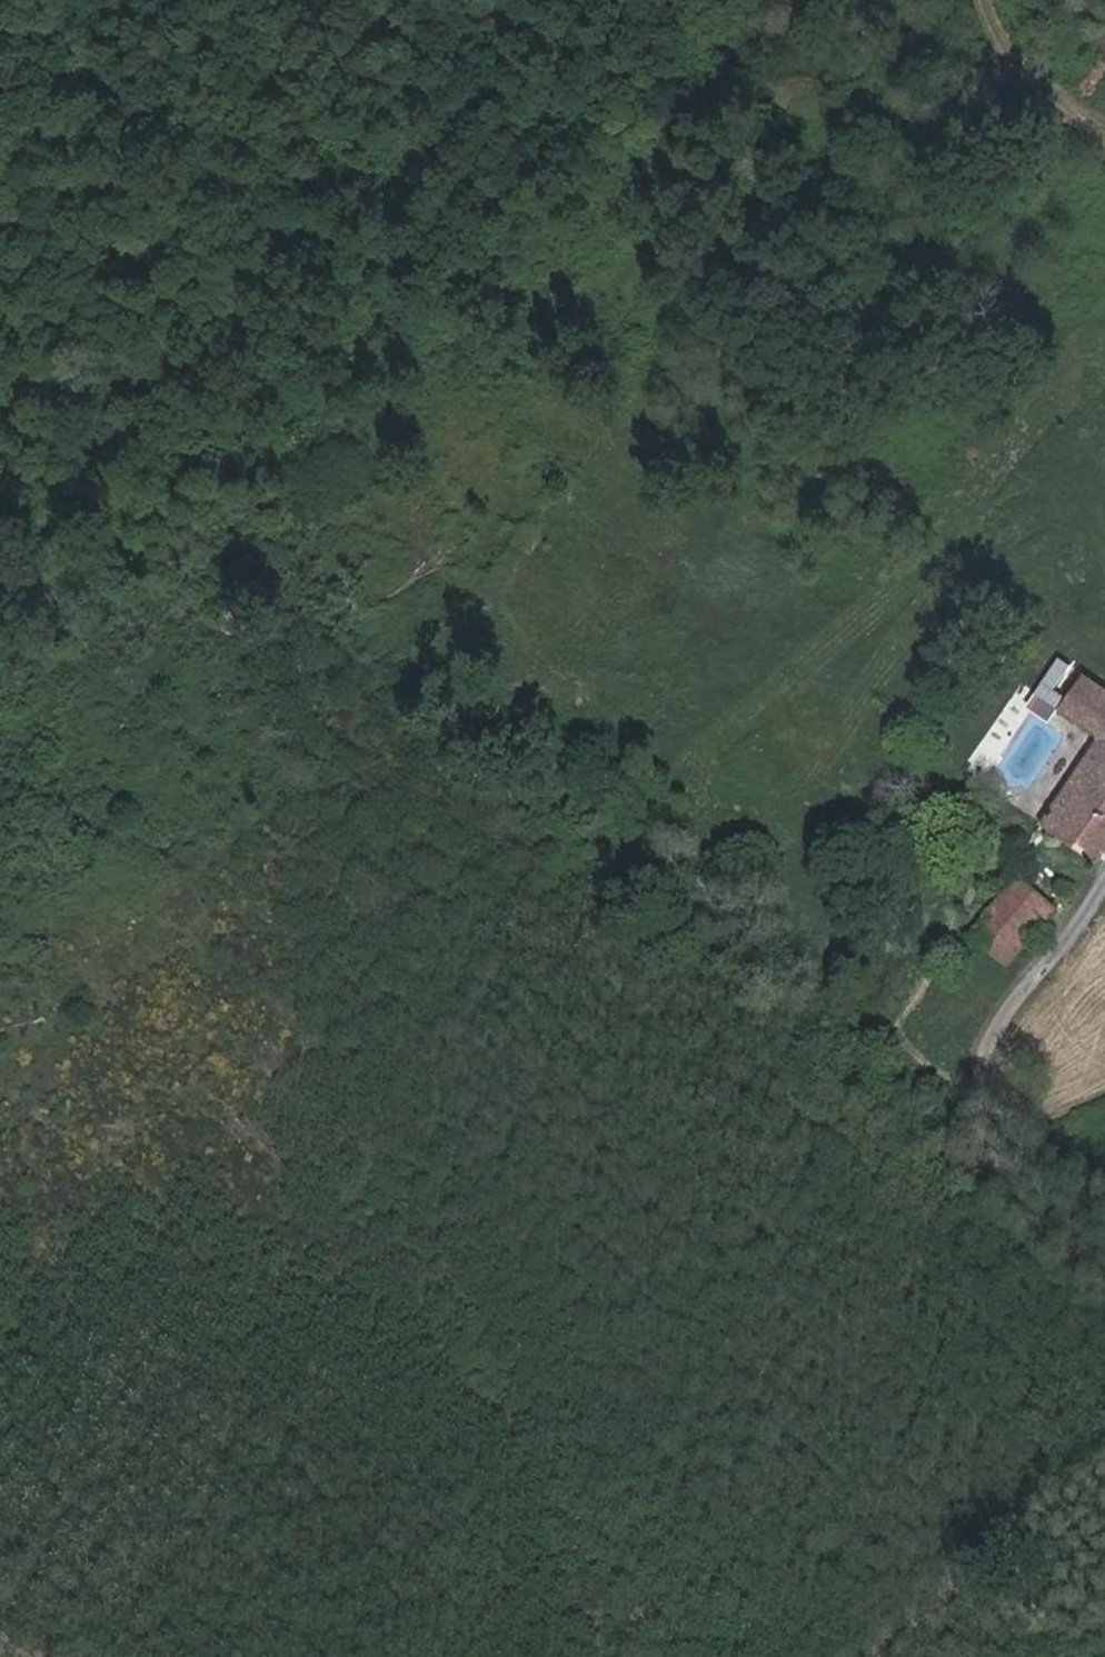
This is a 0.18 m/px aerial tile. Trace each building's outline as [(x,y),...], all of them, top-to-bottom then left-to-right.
[(1032,713),(1073,740),(1008,832),(1067,873),(1104,819),(1104,716),(1057,678),(1032,713)] [(941,945),(979,977),(1026,921),(988,889),(941,945)]
